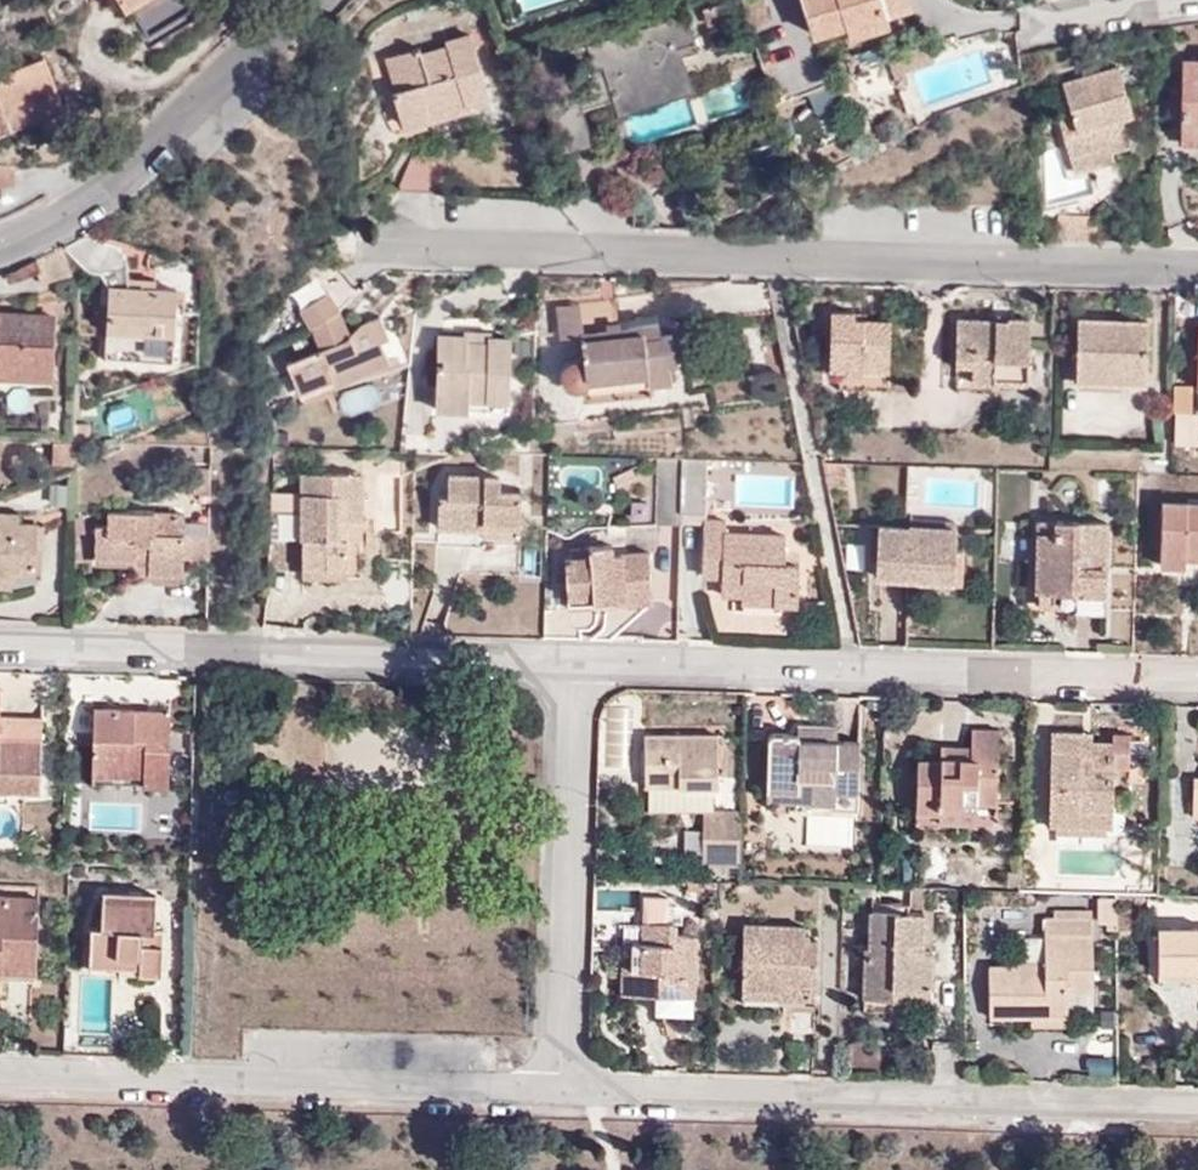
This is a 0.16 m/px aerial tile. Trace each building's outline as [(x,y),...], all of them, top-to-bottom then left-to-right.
[(142,0),(118,0),(125,11),(142,0)] [(912,6),(910,0),(804,0),(814,35),(845,25),(849,35),(889,23),(886,13),(912,6)] [(744,7),(752,31),(772,27),(764,1),(752,4),(744,7)] [(610,90),(687,65),(684,56),(698,51),(687,14),(588,45),(597,68),(603,68),(610,90)] [(462,97),(463,101),(490,93),(472,35),(446,42),(446,46),(423,54),(420,49),(399,56),(408,88),(398,91),(394,92),(403,125),(429,118),(427,107),(462,97)] [(905,71),(934,60),(929,45),(889,59),(898,84),(909,80),(905,71)] [(593,137),(583,109),(577,89),(568,61),(565,52),(531,63),(558,147),(593,137)] [(39,115),(30,94),(55,83),(44,56),(0,74),(0,130),(39,115)] [(408,88),(399,56),(389,59),(398,91),(408,88)] [(1183,60),(1181,135),(1197,135),(1197,61),(1183,60)] [(1108,144),(1129,139),(1123,117),(1120,105),(1128,102),(1119,67),(1062,84),(1072,115),(1057,120),(1070,158),(1109,147),(1108,144)] [(30,94),(39,115),(65,104),(55,83),(30,94)] [(466,113),(463,101),(462,97),(427,107),(429,118),(432,122),(466,113)] [(1120,105),(1123,117),(1132,114),(1128,102),(1120,105)] [(1131,145),(1129,139),(1108,144),(1109,147),(1070,158),(1074,172),(1114,161),(1112,151),(1131,145)] [(413,155),(398,192),(435,193),(452,158),(413,155)] [(15,188),(16,188),(15,165),(0,166),(0,188),(15,188)] [(72,274),(62,245),(32,259),(39,283),(72,274)] [(172,361),(176,290),(108,286),(104,358),(172,361)] [(310,327),(342,310),(329,291),(300,310),(310,327)] [(656,383),(657,323),(620,327),(616,297),(556,304),(561,336),(581,333),(585,362),(577,360),(567,363),(562,374),(568,385),(579,389),(589,381),(590,374),(648,368),(650,384),(656,383)] [(345,338),(352,333),(342,310),(310,327),(319,350),(345,338)] [(887,383),(890,320),(853,319),(853,312),(831,311),(830,367),(838,368),(839,381),(887,383)] [(360,323),(352,333),(345,338),(319,350),(289,368),(300,392),(330,379),(333,385),(389,362),(381,340),(390,337),(380,314),(360,323)] [(53,375),(55,317),(0,315),(0,374),(53,375)] [(1027,383),(1029,317),(1008,317),(1008,320),(957,319),(956,382),(1027,383)] [(1195,317),(1176,317),(1176,330),(1194,331),(1195,317)] [(1078,320),(1077,363),(1098,364),(1098,371),(1148,372),(1149,322),(1078,320)] [(659,323),(657,323),(656,383),(672,381),(670,363),(676,362),(672,333),(661,335),(659,323)] [(487,337),(492,336),(493,330),(464,329),(463,337),(468,337),(468,343),(487,343),(487,337)] [(468,399),(509,401),(511,337),(492,336),(487,337),(487,343),(468,343),(468,337),(463,337),(438,336),(438,357),(441,357),(442,366),(437,366),(436,409),(468,410),(468,399)] [(1098,364),(1077,363),(1076,382),(1148,384),(1148,372),(1098,371),(1098,364)] [(509,411),(509,401),(468,399),(468,410),(509,411)] [(588,429),(586,421),(555,424),(555,433),(588,429)] [(286,464),(286,448),(273,447),(272,465),(286,464)] [(654,524),(682,525),(682,513),(684,459),(657,458),(654,524)] [(706,514),(708,460),(684,459),(682,513),(706,514)] [(270,538),(292,538),(301,539),(301,562),(348,563),(348,519),(361,519),(361,473),(301,473),(302,496),(272,495),(270,538)] [(482,523),(520,524),(521,490),(499,489),(499,475),(448,474),(448,496),(438,496),(438,527),(482,528),(482,523)] [(1161,502),(1160,565),(1185,566),(1186,550),(1197,550),(1197,503),(1161,502)] [(183,558),(184,535),(176,535),(176,517),(153,516),(153,514),(109,512),(108,526),(95,526),(95,559),(134,561),(135,542),(150,543),(149,574),(182,575),(183,558)] [(0,513),(0,523),(19,523),(19,514),(0,513)] [(360,576),(361,519),(348,519),(348,563),(301,562),(300,574),(360,576)] [(721,593),(741,594),(742,589),(772,591),(771,605),(797,605),(799,564),(795,563),(783,562),(784,552),(784,535),(725,533),(726,522),(704,519),(701,576),(721,578),(721,593)] [(1108,522),(1057,520),(1056,533),(1037,532),(1036,589),(1039,589),(1073,590),(1072,606),(1072,610),(1105,611),(1108,522)] [(1056,533),(1057,520),(1037,520),(1037,532),(1056,533)] [(11,575),(37,566),(37,524),(19,523),(0,523),(0,575),(11,575)] [(520,539),(520,524),(482,523),(482,528),(482,539),(520,539)] [(920,557),(954,558),(956,527),(910,524),(909,527),(879,526),(877,576),(919,578),(920,557)] [(481,542),(482,539),(482,528),(438,527),(437,541),(481,542)] [(209,558),(210,535),(184,535),(183,558),(188,558),(209,558)] [(270,538),(269,566),(291,567),(292,538),(270,538)] [(135,542),(134,561),(134,573),(149,574),(150,543),(135,542)] [(569,608),(596,606),(595,586),(624,585),(624,603),(653,601),(650,553),(613,555),(612,545),(569,549),(570,558),(565,558),(569,608)] [(795,554),(784,552),(783,562),(795,563),(795,554)] [(953,580),(954,558),(920,557),(919,578),(953,580)] [(188,574),(208,575),(209,558),(188,558),(188,574)] [(595,586),(596,606),(624,603),(624,585),(595,586)] [(742,589),(741,594),(741,604),(771,605),(772,591),(742,589)] [(1039,605),(1072,606),(1073,590),(1039,589),(1039,605)] [(47,712),(62,714),(63,701),(48,700),(47,712)] [(43,725),(0,723),(0,716),(0,708),(0,791),(41,791),(43,725)] [(121,716),(121,710),(94,709),(92,767),(144,768),(143,784),(169,785),(172,710),(136,710),(136,717),(121,716)] [(0,723),(43,725),(43,717),(0,716),(0,723)] [(798,722),(797,732),(801,738),(837,739),(838,724),(798,722)] [(969,758),(999,759),(1000,729),(971,728),(971,747),(942,746),(941,759),(970,761),(969,758)] [(1048,822),(1112,823),(1115,741),(1092,741),(1088,740),(1088,752),(1082,752),(1083,731),(1051,730),(1051,749),(1048,822)] [(801,738),(797,732),(769,731),(767,801),(816,801),(816,793),(833,793),(832,810),(857,811),(859,740),(837,739),(801,738)] [(1082,752),(1088,752),(1088,740),(1092,741),(1092,732),(1083,731),(1082,752)] [(703,810),(713,810),(713,788),(717,787),(718,734),(647,735),(645,786),(647,786),(648,811),(703,810)] [(998,801),(999,759),(969,758),(970,761),(941,759),(918,758),(917,810),(939,811),(940,804),(978,804),(978,801),(998,801)] [(144,768),(92,767),(91,783),(143,784),(144,768)] [(977,821),(978,804),(940,804),(939,811),(939,820),(977,821)] [(741,810),(713,810),(703,810),(704,864),(740,862),(741,810)] [(154,942),(156,894),(103,893),(101,925),(91,926),(90,971),(160,972),(161,942),(154,942)] [(0,895),(0,898),(3,903),(39,904),(39,896),(0,895)] [(657,1013),(693,1015),(696,936),(676,935),(677,923),(669,922),(669,905),(668,905),(668,897),(644,896),(644,921),(643,921),(643,942),(634,942),(633,994),(658,995),(657,1013)] [(0,898),(0,965),(37,967),(39,904),(3,903),(0,898)] [(926,905),(925,912),(924,949),(934,949),(935,906),(926,905)] [(924,949),(925,912),(871,911),(870,947),(864,948),(863,997),(893,998),(893,987),(932,988),(934,949),(924,949)] [(1031,1016),(1069,1017),(1069,992),(1093,993),(1093,917),(1046,917),(1045,957),(1046,967),(1016,965),(990,966),(992,1016),(1031,1016)] [(806,935),(806,926),(743,924),(741,1003),(816,1005),(818,940),(811,939),(811,935),(806,935)] [(1180,927),(1159,928),(1159,971),(1179,971),(1179,977),(1197,977),(1197,927),(1195,927),(1196,934),(1180,934),(1180,927)] [(619,994),(633,994),(634,942),(621,942),(619,994)] [(1046,967),(1045,957),(1016,957),(1016,965),(1046,967)] [(893,987),(893,998),(932,1000),(932,988),(893,987)] [(1069,1026),(1069,1017),(1031,1016),(1031,1026),(1069,1026)]
